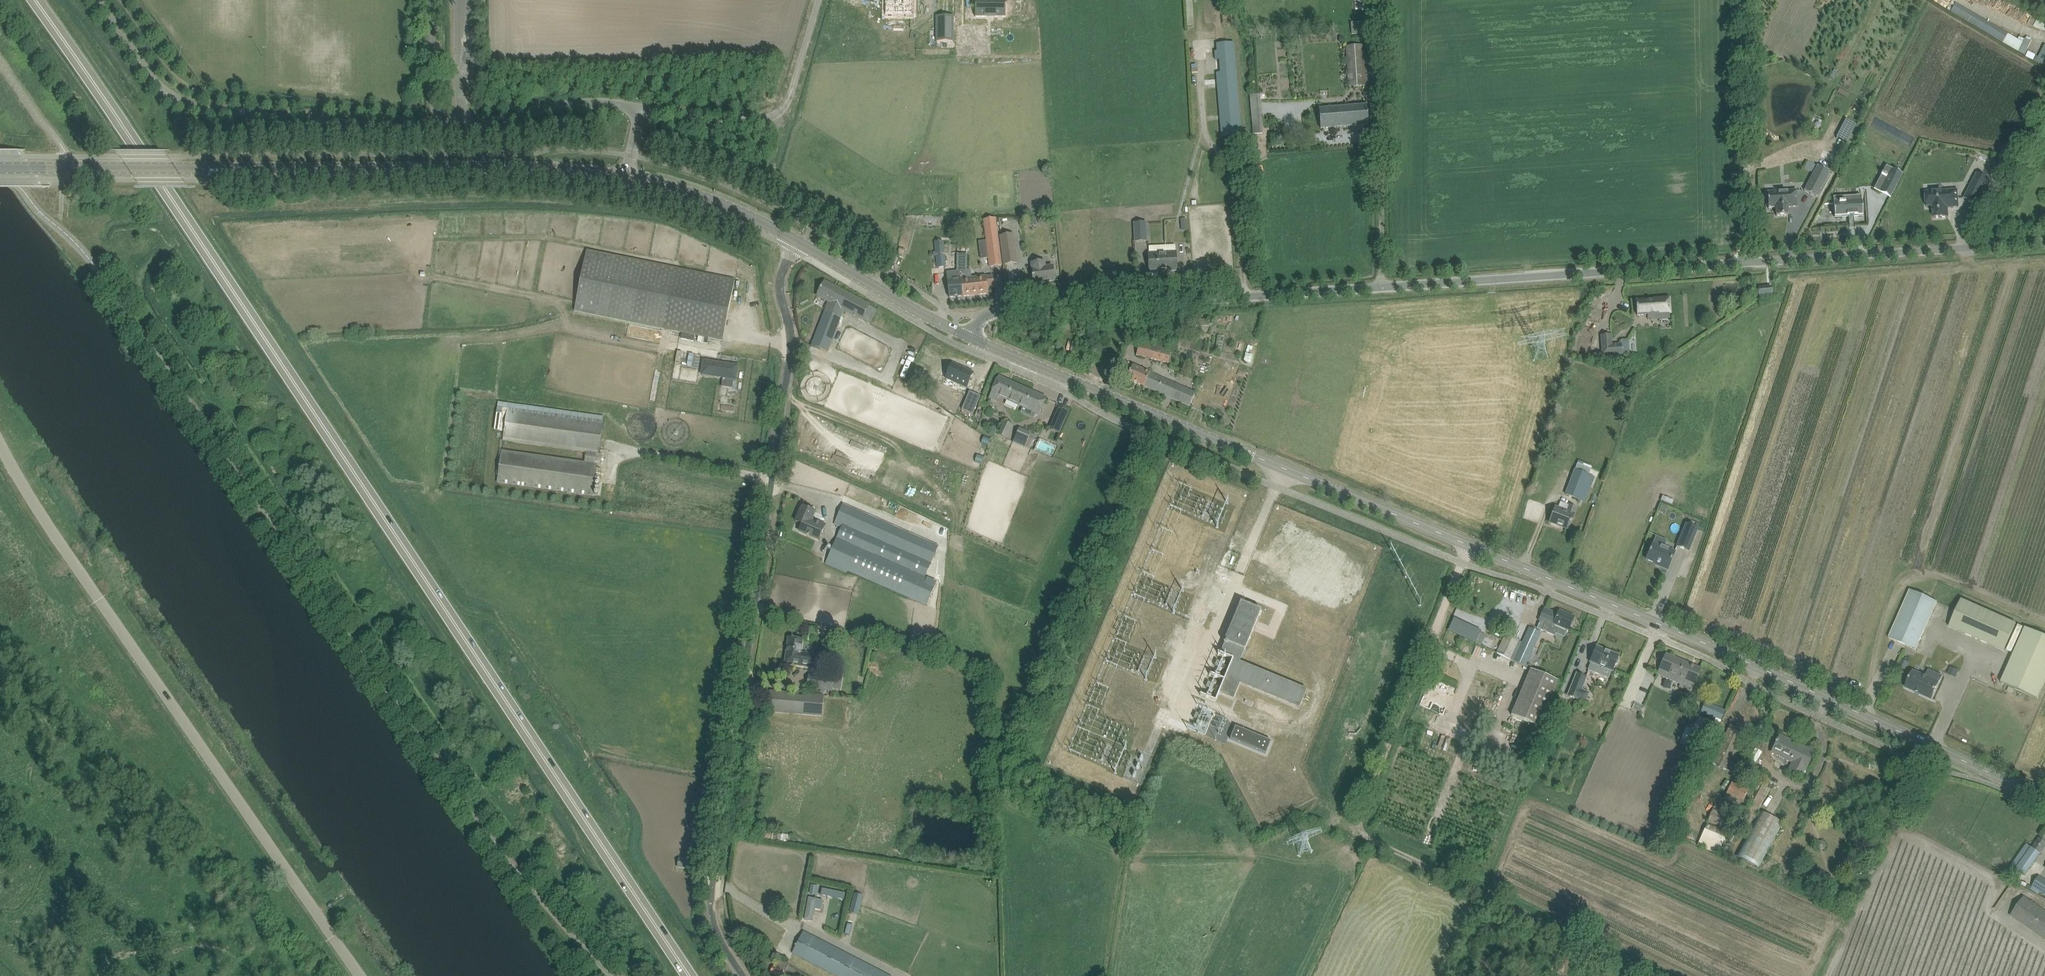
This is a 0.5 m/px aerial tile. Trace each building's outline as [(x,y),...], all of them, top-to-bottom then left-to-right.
[(976,17),(1006,17),(1006,0),(976,0),(976,17)] [(886,1),(886,19),(913,19),(913,1),(886,1)] [(2025,37),(2024,40),(1954,4),(1949,13),(2025,52),(2031,40),(2025,37)] [(954,17),(937,17),(937,41),(954,41),(954,17)] [(1365,23),(1352,24),(1352,34),(1365,33),(1365,23)] [(1217,52),(1215,52),(1215,59),(1219,59),(1221,73),(1217,73),(1222,137),(1242,135),(1235,51),(1232,51),(1232,44),(1231,43),(1223,44),(1217,44),(1217,52)] [(1362,46),(1351,47),(1345,47),(1348,87),(1365,86),(1362,46)] [(1250,95),(1253,135),(1264,134),(1261,95),(1250,95)] [(1367,105),(1355,106),(1319,109),(1321,129),(1369,125),(1367,105)] [(1846,118),(1836,136),(1846,141),(1855,124),(1846,118)] [(1818,166),(1804,191),(1817,197),(1830,172),(1818,166)] [(1888,177),(1880,192),(1891,198),(1903,174),(1893,168),(1892,169),(1893,170),(1890,177),(1889,176),(1888,177),(1887,176),(1887,175),(1882,173),(1881,175),(1886,177),(1888,177)] [(1978,173),(1964,198),(1976,205),(1990,179),(1978,173)] [(1797,190),(1768,192),(1768,204),(1776,204),(1777,216),(1788,215),(1788,207),(1798,207),(1797,190)] [(1934,218),(1948,217),(1948,207),(1959,207),(1958,190),(1926,192),(1926,202),(1933,202),(1934,218)] [(1845,202),(1834,203),(1834,218),(1849,217),(1854,216),(1863,216),(1862,201),(1845,202)] [(987,240),(979,241),(981,259),(989,258),(990,267),(1002,265),(996,218),(984,220),(987,240)] [(1147,222),(1134,223),(1134,242),(1147,241),(1147,222)] [(1018,263),(1013,234),(1000,236),(1004,265),(1018,263)] [(1166,246),(1149,246),(1149,253),(1150,270),(1163,270),(1163,271),(1177,270),(1176,260),(1176,252),(1166,252),(1166,246)] [(735,280),(587,250),(575,311),(723,341),(735,280)] [(945,251),(936,253),(936,257),(938,269),(946,268),(947,268),(947,264),(945,251)] [(956,272),(947,273),(949,297),(950,297),(963,296),(962,286),(965,285),(964,279),(968,270),(968,254),(968,253),(958,253),(957,253),(957,254),(957,263),(957,272),(956,272)] [(1032,268),(1033,273),(1034,283),(1054,280),(1053,270),(1053,266),(1046,267),(1046,262),(1032,263),(1032,268)] [(965,285),(962,286),(963,296),(988,293),(987,287),(994,286),(993,275),(986,276),(971,277),(971,270),(968,270),(964,279),(965,285)] [(812,345),(822,349),(828,351),(844,309),(869,324),(877,310),(825,281),(817,295),(829,301),(812,345)] [(1758,288),(1759,295),(1772,294),(1771,286),(1758,288)] [(1670,313),(1669,298),(1636,300),(1637,315),(1659,314),(1659,319),(1670,318),(1670,313)] [(1209,330),(1209,329),(1210,320),(1189,319),(1189,329),(1209,330)] [(1172,348),(1140,340),(1136,355),(1169,363),(1172,348)] [(1602,345),(1602,355),(1622,354),(1622,344),(1602,345)] [(1247,357),(1255,358),(1256,347),(1248,346),(1247,357)] [(976,367),(955,358),(949,373),(969,382),(976,367)] [(704,361),(702,375),(724,378),(723,386),(732,388),(734,379),(736,380),(738,366),(704,361)] [(1196,393),(1133,365),(1127,379),(1190,406),(1196,393)] [(1040,413),(1042,408),(1046,399),(999,377),(990,397),(997,401),(999,396),(1040,413)] [(973,414),(981,396),(970,391),(962,410),(973,414)] [(1059,407),(1055,417),(1064,421),(1068,412),(1059,407)] [(498,482),(583,494),(593,496),(597,464),(594,463),(596,453),(599,454),(603,422),(508,409),(504,441),(587,452),(585,462),(502,450),(498,482)] [(997,434),(1007,439),(1013,425),(1004,421),(997,434)] [(1019,428),(1013,443),(1024,448),(1029,437),(1035,440),(1037,435),(1019,428)] [(1575,470),(1574,469),(1565,495),(1580,501),(1581,497),(1586,499),(1594,478),(1589,476),(1592,469),(1578,463),(1575,470)] [(841,528),(837,538),(825,564),(846,573),(848,570),(927,605),(937,582),(925,577),(939,546),(843,504),(834,525),(841,528)] [(1556,507),(1553,513),(1550,522),(1569,529),(1574,515),(1577,508),(1570,505),(1567,512),(1556,507)] [(827,525),(813,518),(815,512),(803,507),(796,522),(802,525),(799,532),(820,541),(827,525)] [(1698,528),(1686,523),(1677,546),(1689,551),(1698,528)] [(1675,552),(1653,543),(1649,553),(1648,553),(1646,557),(1647,557),(1646,559),(1661,565),(1660,566),(1668,569),(1675,552)] [(1468,582),(1463,592),(1468,594),(1472,584),(1468,582)] [(1937,602),(1910,590),(1889,638),(1916,650),(1937,602)] [(1962,599),(1949,627),(2004,651),(2016,623),(1962,599)] [(1218,653),(1201,695),(1216,702),(1220,693),(1234,699),(1240,684),(1299,708),(1307,689),(1240,661),(1245,649),(1245,650),(1261,610),(1241,602),(1224,642),(1225,643),(1220,653),(1218,653)] [(1558,615),(1544,609),(1540,618),(1542,619),(1538,628),(1555,635),(1556,632),(1564,635),(1567,629),(1568,630),(1574,617),(1560,611),(1558,615)] [(1448,630),(1475,642),(1481,629),(1453,617),(1448,630)] [(1506,634),(1500,646),(1497,653),(1526,667),(1541,632),(1529,626),(1523,639),(1518,637),(1517,640),(1506,634)] [(2025,628),(2001,682),(2037,699),(2044,682),(2044,636),(2025,628)] [(803,640),(799,640),(789,638),(785,662),(793,663),(793,665),(814,668),(815,660),(806,659),(800,658),(803,640)] [(1480,647),(1478,652),(1490,656),(1492,651),(1480,647)] [(1619,656),(1596,647),(1589,670),(1602,675),(1604,667),(1613,671),(1615,665),(1617,664),(1619,660),(1619,656)] [(1694,684),(1696,679),(1700,669),(1666,654),(1658,674),(1677,682),(1679,677),(1694,684)] [(1901,658),(1897,667),(1905,670),(1909,662),(1901,658)] [(1955,676),(1957,670),(1951,668),(1949,674),(1955,676)] [(1511,715),(1539,727),(1558,680),(1530,669),(1511,715)] [(1913,671),(1905,687),(1931,699),(1939,683),(1913,671)] [(807,687),(834,693),(836,680),(809,674),(807,687)] [(1577,699),(1578,699),(1586,702),(1589,693),(1581,690),(1586,677),(1577,674),(1568,695),(1577,699)] [(799,694),(780,693),(770,692),(769,711),(823,716),(825,696),(803,694),(802,697),(799,697),(799,694)] [(1725,711),(1705,702),(1701,711),(1721,720),(1725,711)] [(1700,730),(1701,726),(1704,719),(1696,715),(1691,726),(1700,730)] [(1738,746),(1741,741),(1745,731),(1730,725),(1712,763),(1735,775),(1747,750),(1738,746)] [(1236,726),(1230,739),(1266,754),(1271,741),(1236,726)] [(1705,726),(1705,727),(1704,731),(1714,736),(1716,731),(1705,726)] [(1686,727),(1684,738),(1693,740),(1696,729),(1686,727)] [(1806,769),(1810,762),(1814,752),(1780,735),(1772,752),(1793,762),(1789,770),(1801,776),(1805,769),(1806,769)] [(1525,745),(1522,753),(1530,756),(1531,756),(1534,748),(1525,745)] [(1741,805),(1748,790),(1732,783),(1725,797),(1741,805)] [(1762,784),(1746,815),(1754,819),(1770,788),(1762,784)] [(1714,807),(1708,821),(1724,828),(1730,814),(1714,807)] [(1764,813),(1740,853),(1759,864),(1782,824),(1764,813)] [(1707,824),(1702,836),(1721,844),(1725,831),(1707,824)] [(2011,866),(2018,871),(2025,875),(2032,866),(2040,854),(2044,847),(2044,841),(2039,837),(2033,846),(2032,848),(2026,844),(2012,865),(2011,866)] [(679,858),(677,867),(688,869),(690,859),(679,858)] [(2030,889),(2037,894),(2039,891),(2044,895),(2044,880),(2039,876),(2030,889)] [(822,888),(821,894),(844,899),(845,893),(822,888)] [(809,897),(805,919),(812,921),(816,898),(809,897)] [(2044,938),(2044,913),(2024,898),(2012,915),(2044,938)] [(849,910),(858,913),(861,903),(852,901),(849,910)] [(801,957),(837,975),(890,975),(803,931),(792,953),(801,957)] [(774,965),(770,973),(777,975),(789,975),(790,975),(792,975),(806,975),(788,966),(789,965),(778,959),(774,965)]
